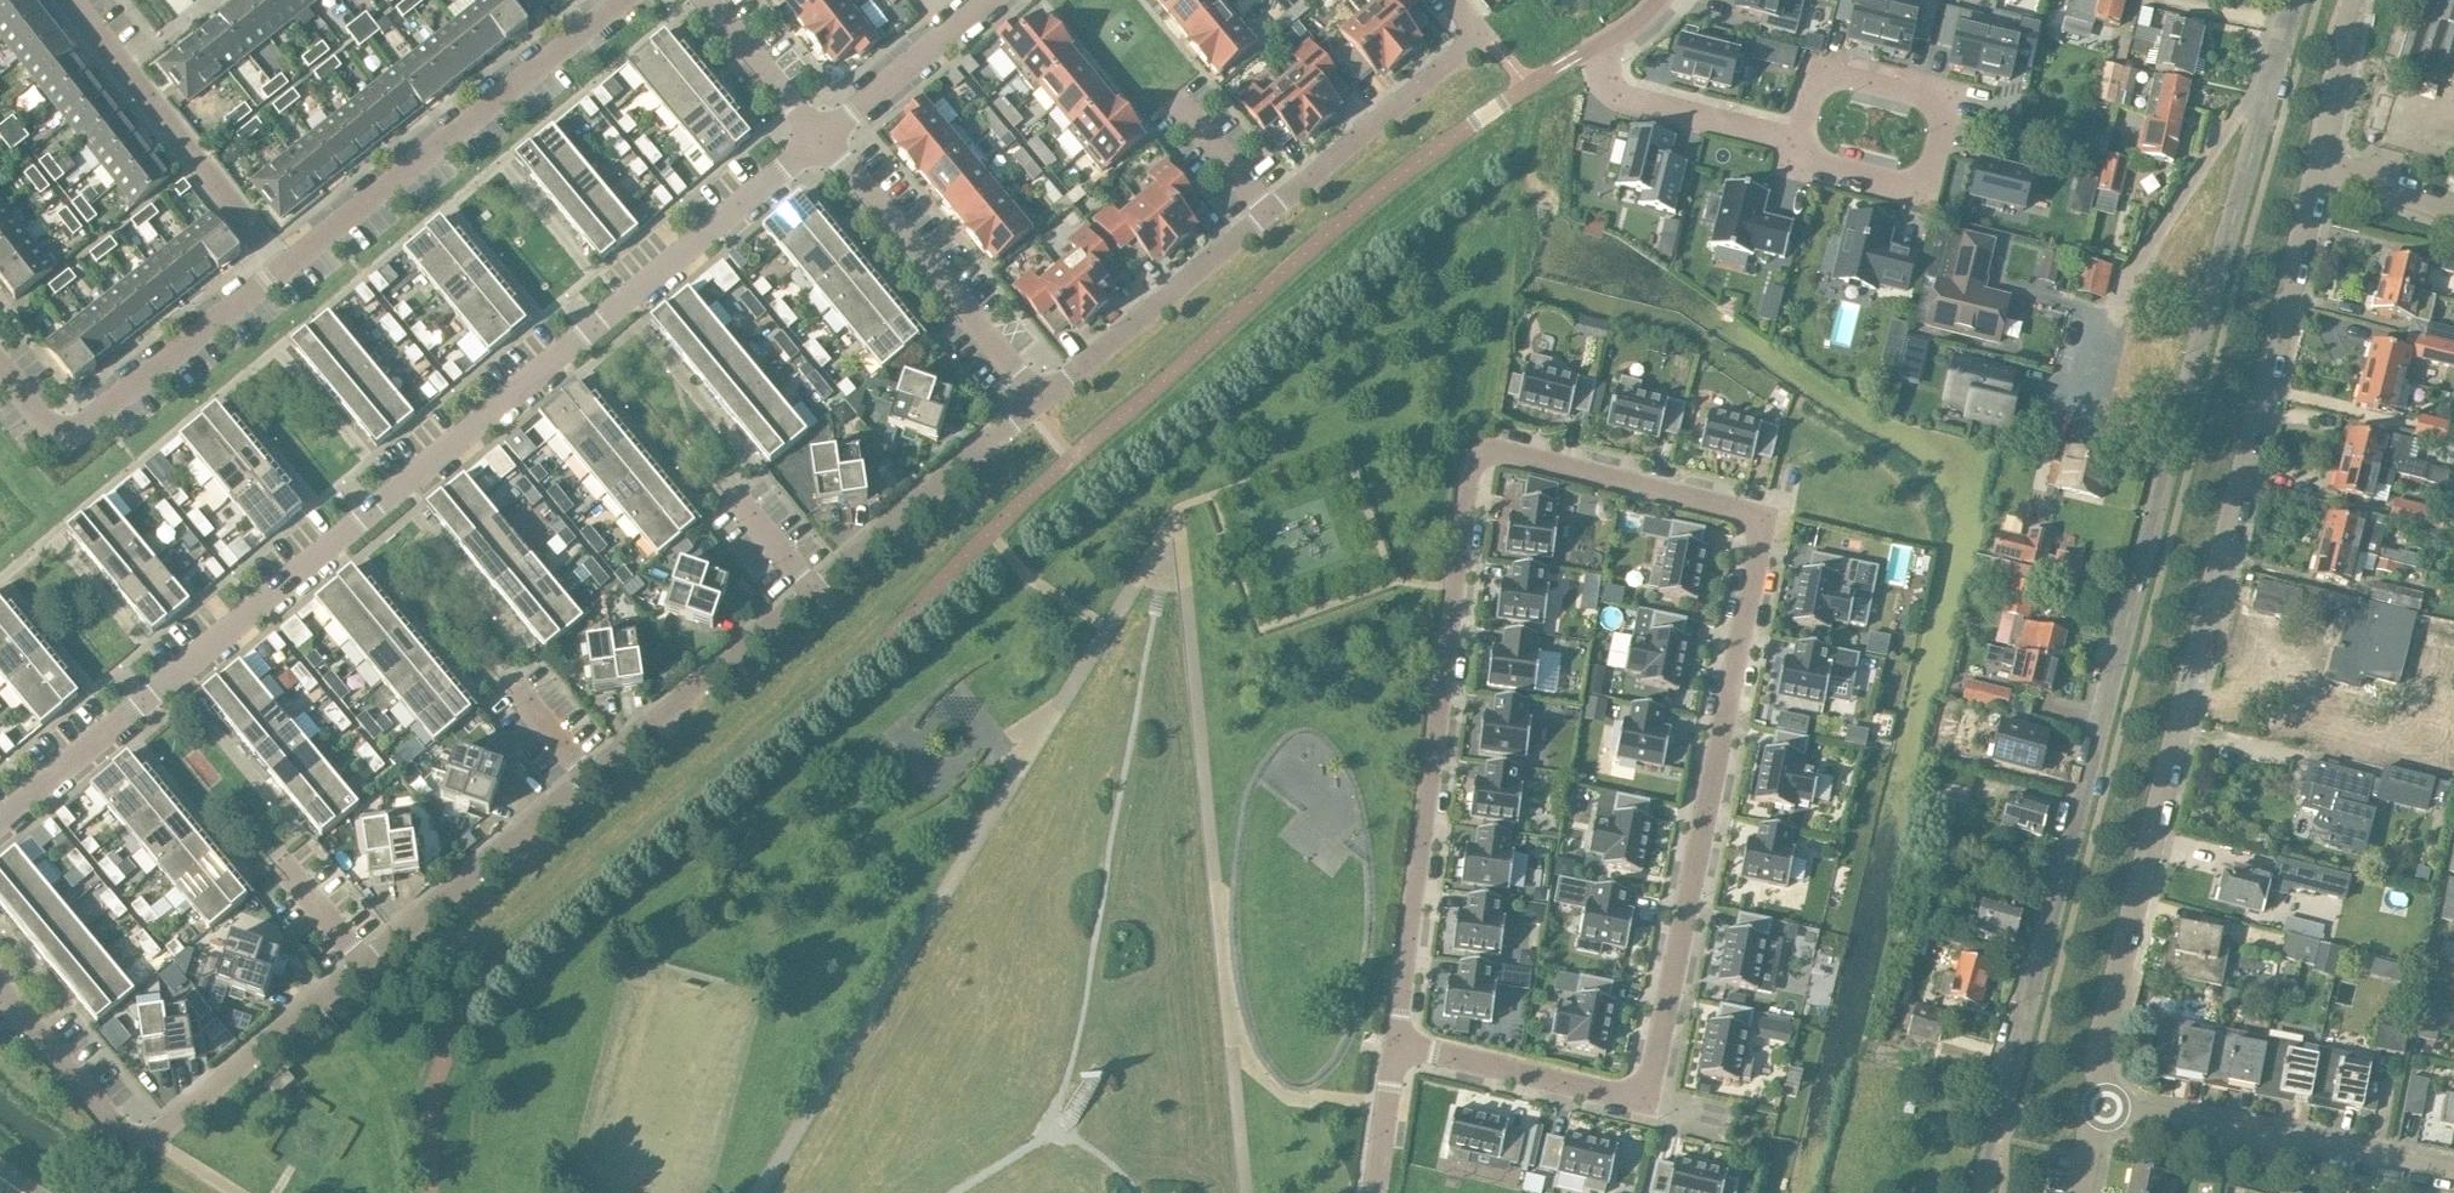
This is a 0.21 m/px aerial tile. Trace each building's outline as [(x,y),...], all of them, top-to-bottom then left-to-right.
[(30,0),(13,0),(0,10),(0,37),(3,41),(39,12),(30,0)] [(13,0),(0,0),(0,10),(13,0)] [(272,0),(242,0),(240,2),(269,38),(289,22),(272,0)] [(305,0),(272,0),(289,22),(310,6),(305,0)] [(412,10),(405,0),(395,8),(402,18),(412,10)] [(421,0),(406,0),(405,0),(412,10),(423,2),(421,0)] [(507,0),(484,0),(476,6),(506,44),(528,27),(507,0)] [(785,2),(801,23),(830,0),(787,0),(785,2)] [(841,0),(830,0),(801,23),(808,31),(805,33),(815,45),(859,11),(858,10),(853,14),(841,0)] [(1167,13),(1183,0),(1155,0),(1167,13)] [(1216,0),(1183,0),(1167,13),(1183,33),(1219,4),(1216,0)] [(1414,35),(1427,24),(1407,0),(1375,0),(1359,13),(1400,62),(1412,52),(1410,48),(1418,41),(1414,35)] [(1803,0),(1738,0),(1735,11),(1762,17),(1760,26),(1794,35),(1803,0)] [(1835,20),(1852,24),(1847,42),(1859,44),(1860,45),(1859,48),(1872,51),(1873,48),(1877,49),(1889,0),(1840,0),(1835,20)] [(1912,0),(1889,0),(1877,49),(1881,50),(1880,53),(1893,57),(1894,53),(1906,56),(1911,39),(1927,43),(1937,6),(1912,0)] [(2125,0),(2069,0),(2066,12),(2094,19),(2094,20),(2119,26),(2125,0)] [(2435,2),(2430,0),(2416,0),(2397,59),(2434,71),(2437,63),(2452,68),(2448,81),(2453,83),(2453,0),(2435,0),(2435,2)] [(1297,20),(1309,10),(1302,1),(1290,11),(1297,20)] [(269,38),(240,2),(219,18),(248,54),(269,38)] [(1235,23),(1219,4),(1183,33),(1191,43),(1189,45),(1197,55),(1235,23)] [(506,44),(476,6),(456,22),(484,58),(505,42),(506,44)] [(540,25),(549,18),(541,8),(532,15),(540,25)] [(1978,74),(1994,12),(1993,12),(1991,20),(1946,8),(1937,45),(1953,49),(1949,67),(1961,70),(1962,70),(1961,74),(1974,77),(1975,73),(1978,74)] [(876,32),(859,11),(815,45),(824,57),(827,55),(834,64),(853,50),(860,58),(876,45),(870,37),(876,32)] [(1297,20),(1290,11),(1278,21),(1285,30),(1297,20)] [(56,33),(39,12),(3,41),(19,61),(56,33)] [(2029,68),(2040,24),(1994,12),(1978,74),(1982,75),(1981,79),(1994,82),(1995,78),(2008,82),(2012,64),(2029,68)] [(2045,12),(2043,22),(2051,25),(2054,14),(2045,12)] [(372,22),(366,13),(355,22),(362,30),(372,22)] [(1400,62),(1359,13),(1338,31),(1349,44),(1336,55),(1358,82),(1371,71),(1376,76),(1385,69),(1387,72),(1400,62)] [(1060,35),(1050,24),(1048,26),(1040,17),(1021,32),(1014,25),(998,38),(1004,46),(999,51),(1016,72),(1060,35)] [(248,54),(219,18),(199,34),(213,53),(227,71),(248,54)] [(362,30),(355,22),(345,30),(352,38),(362,30)] [(369,38),(379,30),(372,22),(362,30),(369,38)] [(484,58),(456,22),(435,38),(464,75),(484,58)] [(1254,46),(1235,23),(1197,55),(1208,68),(1211,66),(1218,75),(1254,46)] [(1297,23),(1290,28),(1299,39),(1306,33),(1297,23)] [(2158,47),(2196,57),(2197,52),(2203,53),(2206,38),(2201,36),(2202,32),(2164,24),(2161,35),(2134,28),(2132,40),(2134,40),(2134,41),(2146,44),(2147,43),(2159,46),(2158,47)] [(369,38),(362,30),(352,38),(358,47),(369,38)] [(72,53),(56,33),(19,61),(36,82),(72,53)] [(1806,33),(1803,45),(1819,49),(1822,37),(1806,33)] [(213,53),(199,34),(159,65),(174,83),(213,53)] [(682,55),(665,34),(627,65),(645,87),(682,55)] [(1070,47),(1060,35),(1016,72),(1033,92),(1074,58),(1067,49),(1070,47)] [(464,75),(435,38),(415,54),(443,91),(464,75)] [(1736,58),(1737,54),(1718,49),(1720,42),(1701,38),(1700,45),(1681,40),(1672,76),(1693,81),(1692,84),(1706,88),(1707,85),(1728,90),(1732,73),(1737,74),(1741,59),(1736,58)] [(2144,54),(2146,44),(2134,41),(2132,51),(2144,54)] [(329,52),(322,43),(312,51),(319,60),(329,52)] [(1347,91),(1308,44),(1293,57),(1299,63),(1279,80),(1320,129),(1332,118),(1329,115),(1338,108),(1333,102),(1347,91)] [(1777,66),(1791,69),(1796,50),(1782,47),(1777,66)] [(2191,79),(2196,57),(2158,47),(2153,70),(2191,79)] [(319,60),(312,51),(301,59),(309,68),(319,60)] [(88,74),(72,53),(36,82),(52,102),(88,74)] [(227,71),(213,53),(174,83),(188,102),(227,71)] [(443,91),(415,54),(394,71),(423,107),(443,91)] [(699,76),(682,55),(645,87),(662,107),(699,76)] [(978,69),(968,57),(959,64),(969,76),(978,69)] [(341,67),(334,58),(323,66),(331,75),(341,67)] [(1091,78),(1074,58),(1033,92),(1034,93),(1039,88),(1055,107),(1091,78)] [(2116,105),(2125,69),(2109,65),(2103,92),(2116,95),(2115,104),(2116,105)] [(331,75),(323,66),(313,74),(320,83),(331,75)] [(954,69),(945,76),(955,88),(963,81),(954,69)] [(2125,69),(2116,105),(2127,107),(2130,94),(2132,95),(2137,72),(2125,69)] [(423,107),(394,71),(373,87),(402,123),(423,107)] [(104,95),(88,74),(52,102),(68,123),(104,95)] [(288,84),(281,75),(271,83),(278,93),(288,84)] [(716,96),(699,76),(662,107),(678,127),(716,96)] [(2161,102),(2184,107),(2190,85),(2153,76),(2144,112),(2146,113),(2146,114),(2157,117),(2161,102)] [(1108,98),(1091,78),(1055,107),(1072,127),(1066,131),(1067,132),(1108,98)] [(1320,129),(1279,80),(1259,96),(1254,90),(1239,102),(1278,148),(1291,137),(1296,143),(1304,136),(1307,139),(1320,129)] [(278,93),(271,83),(260,92),(268,101),(278,93)] [(402,123),(373,87),(353,103),(381,139),(402,123)] [(604,108),(613,101),(601,87),(593,94),(604,108)] [(300,99),(293,90),(282,98),(290,107),(300,99)] [(121,115),(104,95),(68,123),(85,144),(121,115)] [(732,116),(716,96),(678,127),(695,147),(732,116)] [(1012,110),(1002,97),(993,105),(1003,117),(1012,110)] [(290,107),(282,98),(272,106),(279,115),(290,107)] [(1127,116),(1117,105),(1115,107),(1108,98),(1067,132),(1083,152),(1127,116)] [(599,113),(587,99),(579,106),(591,120),(599,113)] [(945,131),(921,102),(905,116),(911,123),(892,139),(900,149),(898,151),(907,162),(945,131)] [(2172,163),(2184,107),(2161,102),(2157,117),(2146,114),(2146,113),(2144,112),(2134,154),(2172,163)] [(381,139),(353,103),(332,119),(361,156),(381,139)] [(241,121),(252,113),(244,104),(234,112),(241,121)] [(998,121),(987,109),(979,117),(989,129),(998,121)] [(1003,117),(1013,129),(1022,122),(1012,110),(1003,117)] [(241,121),(234,112),(224,120),(231,130),(241,121)] [(137,136),(121,115),(85,144),(101,164),(137,136)] [(695,147),(713,168),(750,137),(732,116),(695,147)] [(1137,128),(1127,116),(1083,152),(1101,173),(1142,139),(1134,130),(1137,128)] [(11,134),(20,127),(12,117),(3,124),(11,134)] [(627,136),(637,128),(627,117),(618,125),(627,136)] [(253,136),(263,128),(256,119),(246,127),(253,136)] [(361,156),(332,119),(312,135),(340,172),(361,156)] [(999,141),(1008,134),(998,121),(989,129),(999,141)] [(11,134),(3,124),(0,127),(0,138),(2,141),(11,134)] [(1615,143),(1610,164),(1621,167),(1617,185),(1615,184),(1615,186),(1642,193),(1639,204),(1638,203),(1637,205),(1674,214),(1674,213),(1672,212),(1682,170),(1684,165),(1686,165),(1686,164),(1668,159),(1673,139),(1675,139),(1675,138),(1629,126),(1629,128),(1631,128),(1626,146),(1615,143)] [(11,134),(20,145),(29,137),(20,127),(11,134)] [(253,136),(246,127),(236,135),(243,144),(253,136)] [(570,149),(553,128),(515,159),(533,180),(570,149)] [(622,140),(613,129),(603,137),(612,148),(622,140)] [(962,151),(945,131),(907,162),(917,174),(920,172),(927,180),(962,151)] [(11,152),(20,145),(11,134),(2,141),(11,152)] [(340,172),(312,135),(291,152),(305,170),(320,188),(340,172)] [(153,156),(137,136),(101,164),(117,185),(153,156)] [(653,148),(644,137),(635,145),(644,156),(653,148)] [(1046,150),(1036,138),(1027,145),(1037,157),(1046,150)] [(631,151),(622,140),(612,148),(621,159),(631,151)] [(644,156),(653,167),(662,159),(653,148),(644,156)] [(587,169),(570,149),(533,180),(550,200),(587,169)] [(1031,162),(1021,150),(1012,157),(1022,169),(1031,162)] [(1037,157),(1047,169),(1056,162),(1046,150),(1037,157)] [(984,166),(978,170),(962,151),(927,180),(943,201),(984,166)] [(305,170),(291,152),(252,182),(266,201),(305,170)] [(56,166),(48,156),(39,163),(47,173),(56,166)] [(170,178),(153,156),(117,185),(134,206),(170,178)] [(2102,170),(2116,175),(2120,163),(2105,159),(2102,170)] [(648,171),(638,160),(629,168),(638,179),(648,171)] [(1032,181),(1041,174),(1031,162),(1022,169),(1032,181)] [(1980,163),(1971,199),(1982,202),(1981,207),(2001,212),(2002,207),(2022,212),(2031,176),(1980,163)] [(1189,222),(1203,211),(1164,164),(1149,176),(1155,183),(1135,200),(1176,248),(1188,238),(1185,235),(1194,227),(1189,222)] [(64,177),(56,166),(47,173),(55,184),(64,177)] [(1001,187),(984,166),(943,201),(960,221),(1001,187)] [(41,178),(33,168),(24,175),(32,185),(41,178)] [(604,189),(587,169),(550,200),(567,220),(604,189)] [(320,188),(305,170),(266,201),(281,219),(320,188)] [(2113,187),(2116,175),(2102,170),(2100,176),(2101,176),(2100,184),(2113,187)] [(686,190),(675,176),(667,183),(678,197),(686,190)] [(49,188),(41,178),(32,185),(40,195),(49,188)] [(191,189),(183,180),(173,189),(180,198),(191,189)] [(1710,199),(1705,221),(1716,224),(1711,244),(1710,246),(1747,256),(1751,257),(1752,253),(1753,253),(1783,261),(1792,225),(1788,224),(1761,217),(1767,193),(1726,183),(1721,201),(1710,199)] [(1018,207),(1001,187),(960,221),(967,229),(965,231),(974,243),(1018,207)] [(1073,206),(1085,196),(1078,187),(1066,197),(1073,206)] [(673,202),(661,188),(653,194),(664,208),(673,202)] [(621,209),(604,189),(567,220),(583,240),(621,209)] [(89,207),(80,197),(71,204),(79,214),(89,207)] [(817,218),(800,197),(762,228),(780,249),(817,218)] [(1073,206),(1066,197),(1054,207),(1061,216),(1073,206)] [(1176,248),(1135,200),(1134,200),(1138,205),(1119,220),(1110,209),(1095,221),(1134,268),(1147,257),(1152,263),(1160,255),(1163,259),(1176,248)] [(158,215),(151,206),(141,214),(148,223),(158,215)] [(1061,216),(1060,217),(1070,229),(1083,218),(1073,206),(1061,216)] [(97,217),(89,207),(79,214),(87,225),(97,217)] [(1036,228),(1018,207),(974,243),(984,255),(987,252),(994,262),(1036,228)] [(4,208),(0,210),(0,244),(20,228),(4,208)] [(74,219),(66,209),(57,216),(65,226),(74,219)] [(638,230),(621,209),(583,240),(601,261),(638,230)] [(1828,232),(1813,295),(1871,309),(1877,286),(1905,293),(1916,254),(1895,249),(1894,251),(1887,249),(1893,224),(1848,213),(1842,236),(1828,232)] [(148,223),(141,214),(131,222),(138,231),(148,223)] [(241,253),(210,215),(189,232),(219,270),(241,253)] [(834,238),(817,218),(780,249),(797,269),(834,238)] [(82,229),(74,219),(65,226),(73,237),(82,229)] [(458,242),(441,221),(403,252),(421,273),(458,242)] [(1661,235),(1674,238),(1678,224),(1664,221),(1661,235)] [(20,228),(0,244),(0,277),(36,249),(20,228)] [(1980,292),(1992,243),(1952,233),(1937,229),(1925,279),(1914,323),(1925,326),(1997,344),(2008,299),(1980,292)] [(1109,289),(1122,278),(1084,231),(1069,243),(1075,250),(1055,266),(1095,315),(1108,305),(1105,301),(1114,294),(1109,289)] [(219,270),(189,232),(168,248),(197,285),(217,269),(219,271),(219,270)] [(117,247),(110,238),(100,246),(107,255),(117,247)] [(851,258),(834,238),(797,269),(813,289),(851,258)] [(475,262),(458,242),(421,273),(438,293),(475,262)] [(107,255),(100,246),(89,254),(97,264),(107,255)] [(197,285),(168,248),(148,265),(176,301),(197,285)] [(36,249),(0,277),(0,282),(15,300),(53,270),(36,249)] [(739,271),(748,264),(736,250),(728,257),(739,271)] [(2443,255),(2440,271),(2453,275),(2453,258),(2443,255)] [(2380,284),(2430,296),(2432,287),(2421,284),(2426,266),(2387,256),(2387,258),(2384,260),(2382,268),(2383,271),(2380,284)] [(868,278),(851,258),(813,289),(830,309),(868,278)] [(705,311),(692,296),(712,280),(725,295),(739,283),(733,276),(733,275),(722,261),(650,321),(668,342),(705,311)] [(492,282),(475,262),(438,293),(454,313),(492,282)] [(176,301),(148,265),(127,281),(156,317),(176,301)] [(1095,315),(1055,266),(1035,283),(1030,276),(1015,288),(1054,335),(1067,324),(1072,329),(1080,322),(1083,325),(1095,315)] [(76,280),(69,271),(58,279),(66,288),(76,280)] [(380,294),(389,288),(377,274),(369,281),(380,294)] [(884,299),(868,278),(830,309),(847,330),(884,299)] [(66,288),(58,279),(48,287),(55,296),(66,288)] [(762,298),(772,290),(762,279),(753,287),(762,298)] [(156,317),(127,281),(106,297),(135,334),(156,317)] [(508,302),(492,282),(454,313),(471,333),(508,302)] [(2430,296),(2380,284),(2377,296),(2374,298),(2372,305),(2374,309),(2373,311),(2411,320),(2407,335),(2437,343),(2453,347),(2453,330),(2427,323),(2434,297),(2430,296)] [(375,299),(363,285),(355,292),(367,306),(375,299)] [(757,303),(747,292),(738,300),(747,311),(757,303)] [(135,334),(106,297),(86,313),(114,350),(135,334)] [(788,310),(779,299),(770,307),(779,318),(788,310)] [(901,319),(884,299),(847,330),(864,350),(901,319)] [(489,354),(526,323),(508,302),(471,333),(489,354)] [(403,322),(413,314),(403,303),(394,311),(403,322)] [(765,314),(757,303),(747,311),(756,322),(765,314)] [(16,312),(23,321),(33,313),(26,304),(16,312)] [(788,329),(797,321),(788,310),(779,318),(788,329)] [(722,332),(705,311),(668,342),(685,363),(722,332)] [(114,350),(86,313),(65,329),(95,368),(96,367),(95,365),(114,350)] [(346,335),(329,314),(291,345),(309,366),(346,335)] [(398,326),(388,315),(379,323),(388,334),(398,326)] [(864,350),(881,371),(919,340),(901,319),(864,350)] [(429,334),(420,323),(411,331),(420,342),(429,334)] [(407,337),(398,326),(388,334),(397,345),(407,337)] [(95,368),(65,329),(43,347),(73,385),(95,368)] [(739,352),(722,332),(685,363),(701,383),(739,352)] [(790,343),(781,332),(771,340),(781,351),(790,343)] [(429,353),(438,345),(429,334),(420,342),(429,353)] [(363,355),(346,335),(309,366),(326,386),(363,355)] [(2437,343),(2407,335),(2403,351),(2373,343),(2365,373),(2403,383),(2409,357),(2453,369),(2453,347),(2437,343)] [(822,351),(813,340),(803,348),(812,359),(822,351)] [(1907,340),(1901,363),(1907,364),(1909,357),(1922,361),(1926,345),(1907,340)] [(799,354),(790,343),(781,351),(790,362),(799,354)] [(423,358),(414,346),(405,354),(414,365),(423,358)] [(821,369),(831,362),(822,351),(812,359),(821,369)] [(755,372),(739,352),(701,383),(718,403),(755,372)] [(1507,397),(1517,399),(1516,404),(1568,418),(1570,410),(1587,415),(1595,383),(1549,371),(1551,360),(1531,354),(1528,366),(1526,365),(1523,379),(1512,376),(1507,397)] [(380,375),(363,355),(326,386),(342,406),(380,375)] [(1957,383),(1952,401),(1968,405),(1965,416),(2007,427),(2015,395),(2008,393),(2010,385),(2013,373),(1962,361),(1958,379),(1955,378),(1954,383),(1957,383)] [(462,376),(451,362),(443,369),(454,383),(462,376)] [(772,392),(755,372),(718,403),(735,423),(772,392)] [(824,383),(814,372),(805,380),(814,391),(824,383)] [(2395,414),(2403,383),(2365,373),(2357,404),(2395,414)] [(449,388),(437,374),(429,381),(440,395),(449,388)] [(396,395),(380,375),(342,406),(359,426),(396,395)] [(874,378),(860,390),(864,391),(896,402),(944,419),(952,395),(904,378),(901,387),(874,378)] [(1606,426),(1658,440),(1660,433),(1677,437),(1685,407),(1638,394),(1640,384),(1620,378),(1617,389),(1616,389),(1606,426)] [(846,399),(855,391),(846,380),(837,388),(846,399)] [(593,405),(575,383),(503,443),(515,457),(521,464),(536,452),(524,437),(543,420),(556,436),(593,405)] [(823,402),(832,394),(824,383),(814,391),(823,402)] [(859,389),(844,402),(856,416),(864,391),(860,390),(859,389)] [(789,412),(772,392),(735,423),(752,443),(789,412)] [(414,416),(396,395),(359,426),(377,447),(414,416)] [(888,426),(881,445),(889,454),(897,429),(936,442),(944,419),(896,402),(888,426)] [(844,404),(832,413),(841,424),(853,414),(844,404)] [(610,425),(593,405),(556,436),(573,456),(610,425)] [(235,429),(217,407),(145,467),(156,481),(157,481),(163,488),(177,476),(165,460),(185,444),(198,460),(235,429)] [(1699,449),(1752,463),(1753,456),(1770,460),(1778,429),(1709,411),(1699,449)] [(752,443),(769,464),(807,433),(789,412),(752,443)] [(2449,423),(2418,415),(2414,434),(2444,442),(2449,423)] [(627,445),(610,425),(573,456),(589,476),(627,445)] [(251,448),(235,429),(198,460),(214,479),(251,448)] [(2407,460),(2412,441),(2385,434),(2384,440),(2348,431),(2341,461),(2392,473),(2393,474),(2423,482),(2427,465),(2407,460)] [(643,465),(627,445),(589,476),(606,496),(643,465)] [(267,468),(251,448),(214,479),(230,499),(267,468)] [(488,466),(501,481),(515,469),(509,462),(498,448),(426,507),(444,529),(481,498),(468,482),(488,466)] [(842,504),(867,500),(859,450),(834,453),(842,504)] [(2099,499),(2109,462),(2067,451),(2057,489),(2099,499)] [(842,504),(834,453),(810,457),(817,507),(842,504)] [(2393,474),(2392,473),(2341,461),(2333,491),(2370,500),(2374,484),(2390,488),(2393,474)] [(538,465),(529,473),(538,484),(548,477),(538,465)] [(660,485),(643,465),(606,496),(623,516),(660,485)] [(2425,482),(2445,487),(2448,471),(2428,466),(2425,482)] [(284,487),(267,468),(230,499),(246,518),(284,487)] [(151,485),(139,472),(131,478),(143,492),(151,485)] [(533,489),(524,478),(515,485),(524,496),(533,489)] [(1555,490),(1561,492),(1561,491),(1514,479),(1514,480),(1528,483),(1526,499),(1521,499),(1519,516),(1509,514),(1504,555),(1552,561),(1557,522),(1551,521),(1555,490)] [(677,505),(660,485),(623,516),(640,536),(677,505)] [(564,497),(555,486),(546,493),(555,505),(564,497)] [(302,510),(284,487),(246,518),(265,541),(302,510)] [(179,508),(189,501),(179,489),(170,497),(179,508)] [(533,507),(542,500),(533,489),(524,496),(533,507)] [(555,505),(564,516),(573,508),(564,497),(555,505)] [(498,518),(481,498),(444,529),(461,549),(498,518)] [(122,521),(105,500),(67,531),(85,552),(122,521)] [(174,513),(164,502),(155,510),(164,521),(174,513)] [(640,536),(657,558),(695,527),(677,505),(640,536)] [(205,521),(196,510),(187,517),(196,528),(205,521)] [(183,524),(174,513),(164,521),(173,532),(183,524)] [(2321,546),(2362,556),(2376,559),(2383,530),(2329,516),(2321,546)] [(515,538),(498,518),(461,549),(477,569),(515,538)] [(566,529),(557,518),(548,526),(557,537),(566,529)] [(139,541),(122,521),(85,552),(102,573),(139,541)] [(205,539),(215,531),(205,521),(196,528),(205,539)] [(1647,589),(1658,591),(1658,593),(1697,601),(1708,548),(1700,546),(1703,529),(1673,523),(1663,570),(1652,568),(1647,589)] [(598,537),(589,526),(579,534),(588,545),(598,537)] [(566,548),(575,540),(566,529),(557,537),(566,548)] [(2043,567),(2051,538),(2030,532),(2022,562),(2043,567)] [(199,544),(190,533),(181,541),(190,552),(199,544)] [(588,545),(597,556),(607,548),(598,537),(588,545)] [(531,558),(515,538),(477,569),(494,589),(531,558)] [(692,549),(683,538),(670,550),(679,560),(692,549)] [(156,562),(139,541),(102,573),(118,593),(156,562)] [(227,549),(220,541),(213,547),(219,555),(219,556),(230,570),(239,563),(227,549)] [(2359,568),(2362,556),(2321,546),(2314,576),(2350,585),(2355,567),(2359,568)] [(2378,560),(2404,567),(2407,556),(2381,549),(2378,560)] [(2056,554),(2052,569),(2077,575),(2081,560),(2056,554)] [(1789,623),(1832,632),(1834,622),(1848,625),(1861,566),(1811,555),(1808,572),(1801,570),(1789,623)] [(548,578),(531,558),(494,589),(511,609),(548,578)] [(600,570),(590,559),(581,566),(591,577),(600,570)] [(213,560),(205,567),(216,581),(225,574),(213,560)] [(2404,567),(2378,560),(2375,571),(2392,575),(2395,564),(2404,567)] [(173,582),(156,562),(118,593),(135,613),(173,582)] [(2040,570),(2015,564),(2010,580),(2035,586),(2040,570)] [(720,605),(728,582),(680,565),(672,589),(720,605)] [(1500,581),(1495,620),(1544,627),(1549,588),(1543,588),(1545,570),(1513,565),(1510,582),(1500,581)] [(623,567),(613,575),(623,587),(632,579),(623,567)] [(314,601),(294,617),(299,623),(319,607),(332,622),(369,591),(351,570),(314,601)] [(600,588),(609,581),(600,570),(591,577),(600,588)] [(622,589),(630,598),(644,586),(637,577),(622,589)] [(565,598),(548,578),(511,609),(528,629),(565,598)] [(2027,619),(2035,586),(2010,580),(2002,613),(2027,619)] [(153,634),(190,603),(173,582),(135,613),(153,634)] [(2401,605),(2404,593),(2373,585),(2370,598),(2401,605)] [(720,605),(672,589),(664,612),(712,629),(720,605)] [(2414,615),(2310,589),(2303,619),(2325,624),(2329,609),(2347,614),(2344,629),(2351,631),(2346,650),(2337,648),(2337,650),(2339,651),(2332,682),(2357,689),(2360,676),(2396,685),(2414,615)] [(386,611),(369,591),(332,622),(348,642),(386,611)] [(528,629),(545,651),(583,620),(565,598),(528,629)] [(0,602),(0,623),(10,614),(0,602)] [(403,631),(386,611),(348,642),(365,662),(403,631)] [(10,614),(0,623),(0,657),(27,634),(10,614)] [(1625,669),(1641,673),(1639,683),(1678,691),(1689,638),(1682,637),(1685,620),(1653,614),(1647,645),(1630,641),(1625,669)] [(299,623),(294,617),(280,629),(298,650),(312,638),(299,623)] [(633,621),(608,625),(610,640),(618,690),(643,686),(635,636),(633,621)] [(2011,654),(2057,666),(2065,634),(2025,623),(2020,642),(2014,641),(2011,654)] [(419,651),(403,631),(365,662),(382,682),(419,651)] [(1536,635),(1504,631),(1502,648),(1491,647),(1486,686),(1534,692),(1554,695),(1559,656),(1534,652),(1536,635)] [(27,634),(0,657),(0,678),(6,686),(44,655),(27,634)] [(265,641),(277,655),(285,648),(274,634),(265,641)] [(618,690),(610,640),(586,643),(593,694),(618,690)] [(1868,641),(1865,654),(1885,658),(1886,653),(1888,645),(1868,641)] [(1775,697),(1823,706),(1831,667),(1825,666),(1829,649),(1797,643),(1793,660),(1783,658),(1775,697)] [(436,671),(419,651),(382,682),(399,702),(436,671)] [(305,659),(314,671),(323,663),(314,652),(305,659)] [(2050,694),(2057,666),(2011,654),(2009,663),(2015,664),(2010,684),(2024,688),(2023,695),(2034,698),(2036,691),(2050,694)] [(61,675),(44,655),(6,686),(23,706),(61,675)] [(678,660),(670,667),(678,677),(686,670),(678,660)] [(257,684),(239,663),(202,694),(220,715),(257,684)] [(308,675),(299,664),(290,672),(299,683),(308,675)] [(453,691),(436,671),(399,702),(416,723),(453,691)] [(340,683),(331,672),(322,680),(331,691),(340,683)] [(41,727),(78,696),(61,675),(23,706),(41,727)] [(317,686),(308,675),(299,683),(308,694),(317,686)] [(1976,682),(1971,702),(2004,710),(2009,691),(1976,682)] [(331,691),(340,702),(349,694),(340,683),(331,691)] [(274,704),(257,684),(220,715),(236,735),(274,704)] [(416,723),(433,744),(471,713),(453,691),(416,723)] [(1527,703),(1495,697),(1493,714),(1483,713),(1477,752),(1526,760),(1531,721),(1525,720),(1527,703)] [(290,724),(274,704),(236,735),(253,755),(290,724)] [(1615,759),(1662,768),(1670,729),(1660,727),(1663,710),(1632,704),(1628,721),(1622,720),(1615,759)] [(342,716),(333,705),(323,713),(332,724),(342,716)] [(374,723),(364,712),(355,720),(364,731),(374,723)] [(1779,713),(1776,730),(1805,736),(1808,719),(1779,713)] [(351,727),(342,716),(332,724),(341,735),(351,727)] [(364,731),(373,742),(383,734),(374,723),(364,731)] [(307,744),(290,724),(253,755),(270,775),(307,744)] [(2047,736),(2002,725),(1993,763),(2038,774),(2041,757),(2035,756),(2040,736),(2046,737),(2047,736)] [(1847,727),(1844,744),(1864,748),(1865,741),(1867,731),(1847,727)] [(1755,801),(1794,809),(1795,801),(1812,804),(1818,772),(1802,769),(1807,739),(1775,733),(1772,750),(1765,748),(1755,801)] [(3,735),(0,737),(0,748),(6,756),(14,749),(3,735)] [(324,764),(307,744),(270,775),(287,795),(324,764)] [(375,756),(366,745),(357,753),(366,764),(375,756)] [(496,791),(505,768),(456,751),(448,775),(496,791)] [(389,761),(399,772),(408,765),(399,753),(389,761)] [(145,777),(128,756),(90,787),(108,808),(145,777)] [(384,767),(375,756),(366,764),(375,775),(384,767)] [(1519,769),(1486,763),(1484,780),(1474,779),(1469,818),(1517,826),(1522,787),(1516,786),(1519,769)] [(341,784),(324,764),(287,795),(304,815),(341,784)] [(2354,833),(2370,779),(2310,764),(2302,798),(2307,799),(2306,805),(2304,804),(2302,809),(2318,813),(2311,825),(2322,832),(2333,835),(2345,836),(2357,834),(2357,832),(2354,833)] [(496,791),(448,775),(440,798),(488,815),(496,791)] [(162,797),(145,777),(108,808),(125,828),(162,797)] [(321,837),(358,806),(341,784),(304,815),(321,837)] [(1587,853),(1604,857),(1602,866),(1641,873),(1652,820),(1645,819),(1648,802),(1617,796),(1611,825),(1594,821),(1587,853)] [(179,817),(162,797),(125,828),(141,848),(179,817)] [(2040,838),(2048,807),(2010,798),(2002,828),(2040,838)] [(64,808),(56,815),(67,829),(76,822),(64,808)] [(385,813),(361,817),(363,829),(362,829),(369,880),(394,876),(386,826),(385,813)] [(195,837),(179,817),(141,848),(158,868),(195,837)] [(42,827),(53,841),(61,834),(50,820),(42,827)] [(394,876),(419,872),(411,822),(386,826),(394,876)] [(1738,878),(1787,887),(1794,850),(1788,849),(1791,829),(1758,823),(1755,840),(1745,838),(1738,878)] [(1510,834),(1477,829),(1475,846),(1465,845),(1460,884),(1508,891),(1513,851),(1507,851),(1510,834)] [(212,857),(195,837),(158,868),(175,888),(212,857)] [(90,857),(100,849),(90,838),(81,846),(90,857)] [(15,849),(0,862),(0,898),(33,870),(15,849)] [(84,861),(75,851),(66,858),(75,869),(84,861)] [(229,877),(212,857),(175,888),(192,908),(229,877)] [(116,869),(107,858),(98,866),(107,877),(116,869)] [(0,898),(0,906),(12,921),(50,890),(61,881),(44,861),(33,870),(0,898)] [(93,872),(84,861),(75,869),(84,880),(93,872)] [(2260,912),(2269,879),(2249,874),(2249,872),(2234,868),(2231,879),(2222,877),(2216,901),(2260,912)] [(116,888),(125,880),(116,869),(107,877),(116,888)] [(247,899),(229,877),(192,908),(209,930),(247,899)] [(2448,879),(2442,910),(2453,912),(2453,880),(2448,879)] [(1578,941),(1626,950),(1633,911),(1624,909),(1627,892),(1595,886),(1591,903),(1585,902),(1578,941)] [(67,910),(50,890),(12,921),(29,941),(67,910)] [(118,902),(109,891),(99,899),(108,910),(118,902)] [(1451,950),(1499,958),(1504,919),(1499,918),(1501,901),(1469,896),(1466,913),(1456,911),(1451,950)] [(150,909),(141,898),(131,906),(140,917),(150,909)] [(2014,941),(2022,911),(1984,901),(1976,932),(2014,941)] [(127,913),(118,902),(108,910),(117,921),(127,913)] [(149,928),(159,920),(150,909),(140,917),(149,928)] [(83,930),(67,910),(29,941),(46,961),(83,930)] [(2442,910),(2440,919),(2453,922),(2453,912),(2442,910)] [(1717,983),(1755,990),(1769,921),(1738,915),(1735,932),(1728,930),(1717,983)] [(2162,977),(2219,987),(2230,934),(2172,923),(2169,940),(2176,942),(2174,953),(2170,952),(2167,969),(2171,969),(2169,976),(2162,975),(2162,977)] [(100,951),(83,930),(46,961),(63,982),(100,951)] [(151,942),(142,931),(133,939),(142,950),(151,942)] [(2312,966),(2318,942),(2285,934),(2279,958),(2312,966)] [(272,977),(280,954),(232,937),(224,961),(272,977)] [(175,959),(184,951),(175,940),(166,947),(175,959)] [(160,953),(151,942),(142,950),(151,961),(160,953)] [(1981,963),(1985,950),(1968,945),(1966,951),(1963,950),(1960,957),(1959,957),(1953,977),(1941,973),(1935,994),(1949,998),(1979,1007),(1990,966),(1981,963)] [(2333,965),(2336,950),(2319,946),(2316,961),(2333,965)] [(117,971),(100,951),(63,982),(79,1002),(117,971)] [(2431,969),(2448,972),(2450,962),(2432,959),(2431,969)] [(272,977),(224,961),(216,984),(264,1001),(272,977)] [(1442,1018),(1490,1025),(1495,985),(1490,985),(1492,968),(1460,963),(1458,979),(1447,978),(1442,1018)] [(2393,983),(2396,969),(2383,966),(2380,979),(2393,983)] [(2446,982),(2448,972),(2431,969),(2429,979),(2446,982)] [(97,1023),(134,992),(117,971),(79,1002),(97,1023)] [(1550,1035),(1567,1039),(1566,1047),(1604,1055),(1615,1002),(1608,1001),(1612,984),(1580,977),(1574,1007),(1557,1003),(1550,1035)] [(330,1009),(339,1020),(349,1012),(340,1001),(330,1009)] [(1752,1012),(1720,1006),(1717,1022),(1710,1021),(1699,1074),(1738,1082),(1739,1080),(1749,1082),(1753,1061),(1743,1059),(1752,1012)] [(1937,1043),(1945,1015),(1917,1007),(1909,1035),(1937,1043)] [(170,1062),(195,1059),(187,1008),(162,1012),(170,1062)] [(170,1062),(162,1012),(138,1016),(145,1066),(170,1062)] [(2418,1029),(2436,1032),(2439,1021),(2421,1017),(2418,1029)] [(2203,1087),(2214,1028),(2213,1028),(2211,1037),(2196,1034),(2198,1026),(2161,1019),(2150,1076),(2151,1077),(2151,1076),(2174,1081),(2176,1074),(2203,1079),(2202,1087),(2203,1087)] [(1756,1037),(1787,1044),(1790,1027),(1760,1021),(1756,1037)] [(2403,1056),(2407,1032),(2378,1027),(2373,1050),(2403,1056)] [(2255,1097),(2266,1039),(2265,1039),(2263,1047),(2248,1044),(2250,1035),(2214,1028),(2203,1087),(2227,1091),(2228,1084),(2256,1090),(2254,1097),(2255,1097)] [(2435,1041),(2436,1032),(2418,1029),(2417,1038),(2435,1041)] [(2307,1107),(2318,1049),(2317,1049),(2316,1057),(2300,1054),(2302,1046),(2266,1039),(2255,1097),(2279,1101),(2280,1095),(2308,1100),(2306,1107),(2307,1107)] [(2318,1049),(2307,1107),(2308,1107),(2331,1111),(2332,1105),(2361,1110),(2369,1068),(2353,1065),(2354,1056),(2318,1049)] [(276,1097),(294,1081),(285,1070),(267,1085),(276,1097)] [(1960,1088),(1964,1073),(1954,1070),(1950,1086),(1960,1088)] [(2408,1088),(2426,1091),(2428,1080),(2410,1077),(2408,1088)] [(2421,1116),(2426,1091),(2408,1088),(2403,1113),(2421,1116)] [(1454,1112),(1446,1148),(1448,1149),(1446,1160),(1466,1164),(1468,1156),(1515,1166),(1522,1134),(1505,1131),(1507,1124),(1454,1112)] [(1585,1180),(1583,1191),(1593,1192),(1606,1192),(1617,1147),(1565,1135),(1563,1141),(1546,1137),(1539,1169),(1585,1180)] [(1737,1182),(1725,1179),(1727,1173),(1674,1160),(1673,1167),(1656,1163),(1649,1192),(1734,1192),(1737,1182)] [(2166,1176),(2132,1170),(2127,1192),(2163,1192),(2166,1176)]
